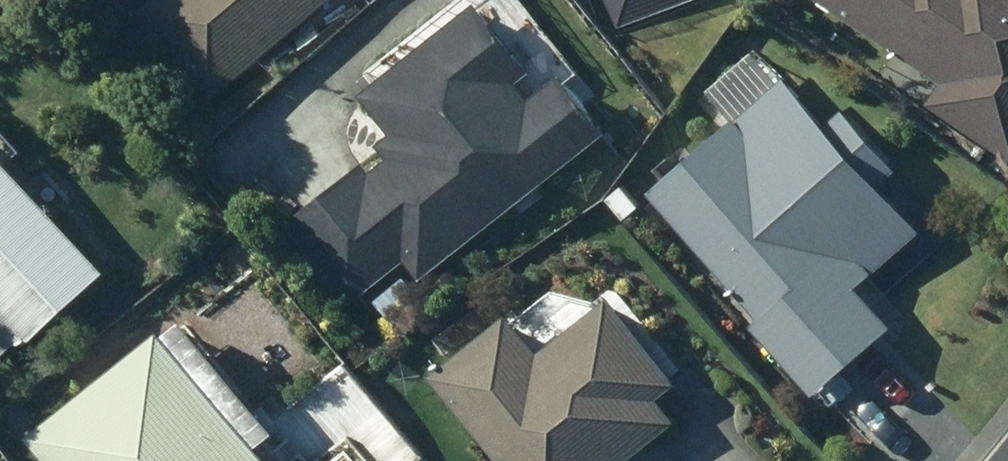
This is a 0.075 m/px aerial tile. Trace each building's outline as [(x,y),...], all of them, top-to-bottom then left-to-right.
[(144,12),(214,100),(339,0),(160,0),(144,12)] [(620,29),(699,0),(610,0),(620,29)] [(931,109),(1007,160),(1007,0),(820,0),(947,85),(931,109)] [(409,133),(418,143),(371,180),(362,171),(294,224),(350,292),(407,247),(427,271),(511,204),(508,200),(531,181),(535,185),(563,163),(559,159),(600,126),(565,80),(532,107),(508,78),(525,65),(481,9),(373,93),(406,136),(409,133)] [(927,236),(888,190),(907,174),(857,115),(838,130),(794,79),(659,195),(767,323),(758,330),(819,401),(901,332),(865,289),(927,236)] [(0,368),(28,343),(35,351),(117,278),(0,145),(0,367),(0,368)] [(682,425),(661,398),(681,382),(613,295),(539,352),(508,312),(427,376),(494,460),(636,460),(682,425)] [(43,446),(54,460),(275,460),(180,339),(43,446)]
